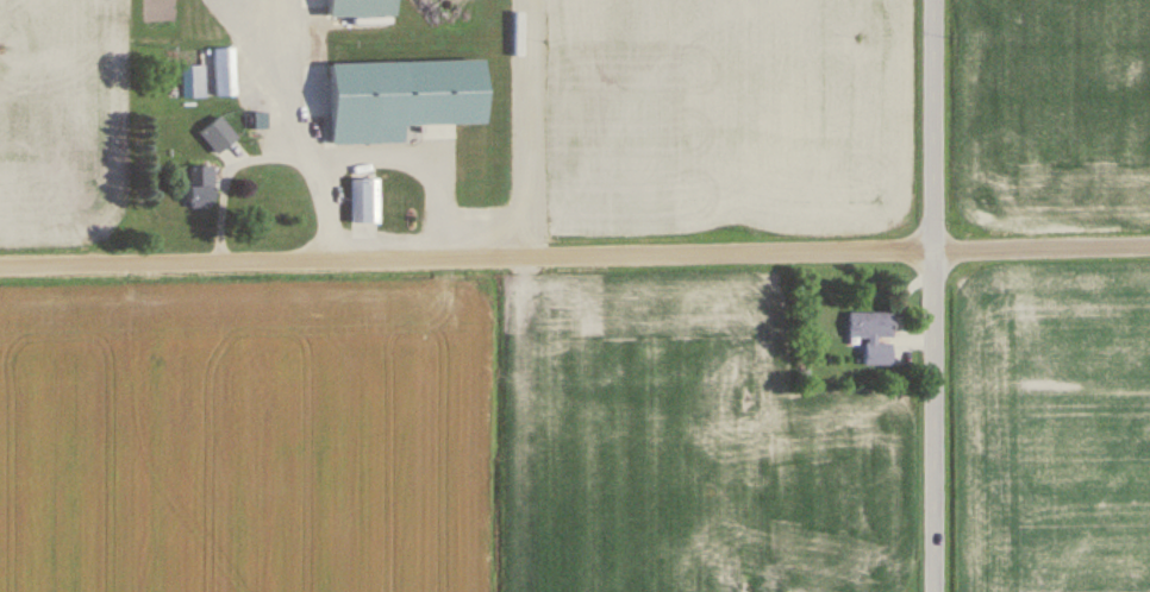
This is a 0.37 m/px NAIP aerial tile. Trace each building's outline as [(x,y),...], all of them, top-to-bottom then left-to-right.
[(216,97),(236,97),(236,49),(216,49),(216,97)] [(404,125),(486,123),(485,60),(332,62),(333,145),(404,144),(404,125)] [(205,99),(205,67),(183,67),(183,99),(205,99)] [(200,134),(218,156),(238,139),(220,117),(200,134)] [(214,209),(214,167),(189,167),(189,209),(214,209)] [(377,224),(377,180),(352,180),(352,224),(377,224)] [(891,366),(892,340),(893,340),(893,313),(849,312),(849,338),(865,338),(865,365),(891,366)]
